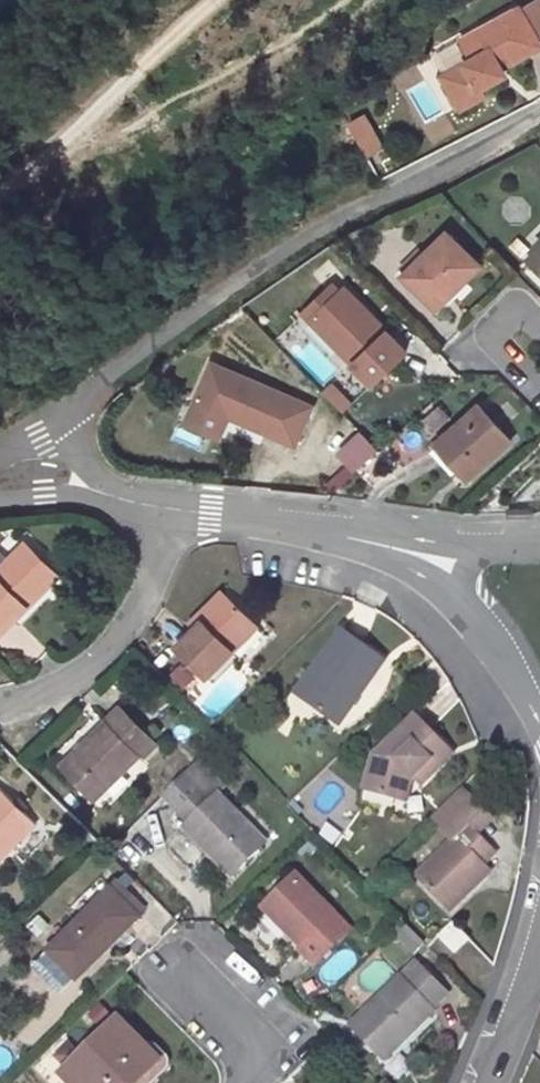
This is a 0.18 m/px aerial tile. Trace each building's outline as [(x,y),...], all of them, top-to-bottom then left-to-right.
[(535,39),(539,36),(539,0),(537,0),(519,10),(535,39)] [(518,8),(459,40),(469,60),(466,71),(443,83),(457,111),(482,98),(478,91),(499,80),(502,68),(539,47),(535,39),(519,10),(518,8)] [(443,83),(466,71),(469,60),(439,77),(443,83)] [(348,127),(366,156),(381,146),(363,117),(348,127)] [(480,263),(447,230),(424,253),(417,259),(411,253),(400,265),(405,271),(403,274),(436,308),(480,263)] [(536,245),(538,247),(526,260),(539,273),(539,241),(536,245)] [(424,253),(418,246),(411,253),(417,259),(424,253)] [(344,285),(311,318),(366,375),(389,353),(377,340),(388,330),(344,285)] [(196,400),(293,443),(307,409),(294,404),(297,398),(212,361),(196,400)] [(319,396),(345,410),(353,394),(328,380),(319,396)] [(449,415),(439,403),(424,415),(435,428),(449,415)] [(479,404),(436,442),(467,478),(510,440),(479,404)] [(178,425),(173,438),(200,447),(205,433),(178,425)] [(358,468),(379,447),(362,431),(341,451),(350,460),(358,468)] [(350,460),(328,483),(335,490),(358,468),(350,460)] [(26,542),(0,568),(0,632),(1,633),(58,575),(26,542)] [(194,626),(227,596),(221,590),(189,620),(194,626)] [(194,626),(174,645),(207,677),(257,628),(227,596),(194,626)] [(340,725),(386,662),(342,631),(316,668),(324,673),(305,700),(340,725)] [(179,662),(165,677),(181,691),(195,676),(179,662)] [(316,668),(297,695),(305,700),(324,673),(316,668)] [(96,797),(139,755),(142,758),(156,745),(121,708),(63,765),(96,797)] [(409,781),(414,777),(416,779),(417,780),(423,787),(455,755),(416,716),(376,757),(367,793),(399,801),(405,780),(409,781)] [(185,827),(232,874),(265,841),(218,794),(210,801),(185,775),(164,795),(190,822),(185,827)] [(405,780),(399,801),(409,803),(416,779),(414,777),(409,781),(405,780)] [(22,808),(0,787),(0,858),(36,822),(22,808)] [(450,909),(491,869),(483,861),(495,850),(478,834),(470,825),(485,811),(465,791),(435,822),(454,840),(416,876),(450,909)] [(15,801),(22,808),(26,803),(20,796),(15,801)] [(478,834),(493,819),(485,811),(470,825),(478,834)] [(263,906),(299,943),(295,947),(310,962),(347,924),(297,873),(263,906)] [(140,913),(110,883),(47,947),(76,977),(140,913)] [(470,938),(453,922),(439,936),(456,953),(470,938)] [(443,994),(413,963),(351,1026),(385,1059),(433,1010),(430,1008),(443,994)] [(159,1060),(118,1019),(62,1074),(71,1082),(136,1082),(159,1060)] [(395,1075),(414,1061),(403,1047),(384,1062),(395,1075)]
